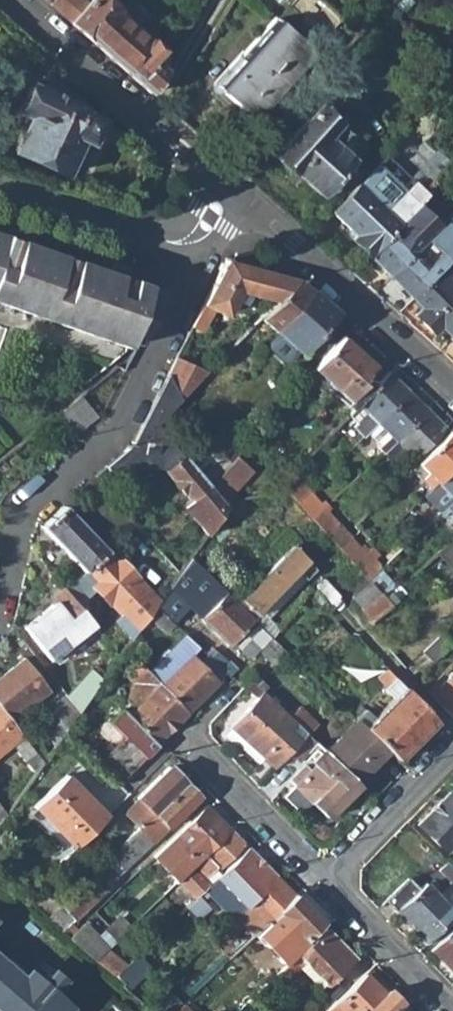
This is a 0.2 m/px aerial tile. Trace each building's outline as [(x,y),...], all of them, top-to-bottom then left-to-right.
[(122,7),(123,5),(120,2),(117,0),(47,0),(152,93),(166,71),(158,64),(169,50),(122,7)] [(323,0),(294,0),(291,4),(326,38),(344,20),(323,0)] [(178,26),(189,32),(200,14),(190,8),(178,26)] [(255,118),(315,53),(279,19),(244,56),(241,54),(216,82),(255,118)] [(169,50),(158,64),(166,71),(175,55),(169,50)] [(77,104),(33,69),(13,94),(23,102),(0,132),(0,136),(42,169),(69,135),(74,139),(89,121),(74,109),(77,104)] [(354,124),(348,129),(318,101),(271,153),(291,172),(293,169),(319,193),(363,144),(358,139),(363,134),(354,124)] [(409,188),(422,201),(451,171),(437,158),(409,188)] [(356,190),(382,215),(409,188),(381,162),(356,190)] [(356,190),(335,213),(357,235),(354,239),(370,255),(420,203),(422,201),(409,188),(382,215),(356,190)] [(420,203),(370,255),(393,277),(442,225),(420,203)] [(414,298),(452,259),(452,226),(447,220),(442,225),(393,277),(414,298)] [(101,343),(122,350),(126,339),(131,341),(137,343),(140,336),(134,333),(115,326),(122,304),(130,275),(32,242),(0,232),(0,309),(101,343)] [(240,291),(275,301),(280,296),(297,279),(294,277),(265,270),(250,266),(226,259),(203,304),(214,310),(227,317),(240,291)] [(414,298),(425,309),(418,316),(438,335),(447,326),(452,332),(452,259),(414,298)] [(130,275),(122,304),(115,326),(134,333),(140,336),(161,296),(156,284),(136,277),(130,275)] [(280,296),(289,304),(274,329),(311,364),(348,322),(342,316),(321,298),(314,291),(303,284),(297,279),(280,296)] [(214,310),(203,304),(193,322),(204,328),(214,310)] [(356,409),(358,406),(378,386),(368,376),(376,367),(344,337),(303,383),(313,391),(316,387),(322,392),(328,387),(336,394),(338,393),(356,409)] [(176,355),(167,373),(180,400),(195,385),(207,372),(176,355)] [(149,407),(160,420),(180,400),(167,373),(149,407)] [(358,406),(376,424),(409,392),(390,374),(378,386),(358,406)] [(381,453),(426,410),(409,392),(376,424),(389,436),(376,449),(381,453)] [(70,432),(93,412),(81,397),(58,417),(70,432)] [(376,424),(358,406),(356,409),(351,414),(369,432),(376,424)] [(416,462),(447,430),(426,410),(381,453),(388,460),(401,448),(416,462)] [(413,472),(432,490),(439,484),(452,470),(452,436),(452,435),(413,472)] [(213,485),(233,462),(217,446),(203,459),(203,460),(195,467),(213,485)] [(203,459),(193,449),(185,456),(195,467),(203,460),(203,459)] [(230,500),(227,501),(213,485),(195,467),(185,456),(184,455),(167,471),(192,498),(185,504),(210,530),(232,500),(230,500)] [(238,456),(233,462),(213,485),(227,501),(230,500),(255,465),(238,456)] [(452,498),(452,470),(439,484),(452,498)] [(283,486),(298,502),(305,494),(290,476),(282,485),(283,486)] [(298,502),(313,518),(324,508),(319,503),(315,506),(305,494),(298,502)] [(162,596),(141,575),(141,574),(122,556),(118,559),(108,550),(109,548),(66,506),(44,528),(88,571),(89,569),(99,579),(96,582),(115,601),(117,599),(142,625),(156,605),(162,596)] [(317,523),(333,542),(341,535),(336,529),(339,526),(333,518),(329,522),(323,515),(327,512),(324,508),(313,518),(317,523)] [(333,542),(354,567),(365,556),(360,550),(357,553),(341,535),(333,542)] [(437,555),(452,573),(452,541),(437,555)] [(386,578),(408,556),(402,550),(390,561),(366,582),(378,594),(382,598),(397,585),(394,582),(391,583),(386,578)] [(181,587),(201,566),(191,556),(180,570),(174,580),(181,587)] [(358,573),(366,582),(390,561),(385,556),(370,569),(365,563),(368,560),(365,556),(354,567),(358,573)] [(268,593),(288,573),(278,563),(242,601),(256,614),(272,598),(268,593)] [(181,587),(201,608),(196,613),(224,642),(250,616),(238,605),(239,604),(201,566),(181,587)] [(366,582),(358,573),(344,585),(352,595),(366,582)] [(58,577),(46,588),(51,592),(23,619),(52,652),(93,614),(79,599),(66,586),(58,577)] [(87,592),(74,578),(66,586),(79,599),(87,592)] [(349,599),(361,610),(378,594),(366,582),(352,595),(349,599)] [(378,594),(361,610),(372,621),(389,606),(382,598),(378,594)] [(174,623),(156,605),(142,625),(157,640),(174,623)] [(452,647),(442,635),(423,654),(434,665),(452,647)] [(150,675),(187,712),(216,682),(190,655),(172,673),(163,663),(150,675)] [(20,656),(0,673),(0,708),(9,718),(46,685),(20,656)] [(148,752),(187,712),(150,675),(137,662),(131,669),(153,692),(127,718),(122,713),(112,721),(127,738),(94,766),(113,786),(134,767),(131,764),(147,750),(148,752)] [(106,674),(91,664),(72,694),(75,697),(83,705),(106,674)] [(384,710),(414,742),(434,722),(388,670),(378,678),(387,687),(384,690),(393,701),(384,710)] [(452,718),(452,687),(447,692),(444,689),(441,692),(435,684),(427,691),(452,718)] [(304,732),(289,718),(262,691),(229,725),(272,768),(286,751),(304,732)] [(64,733),(83,705),(75,697),(60,711),(64,715),(47,737),(57,743),(64,733)] [(12,741),(38,769),(47,757),(9,718),(0,708),(0,751),(12,741)] [(289,718),(304,732),(307,735),(317,726),(299,708),(289,718)] [(357,720),(387,750),(397,759),(414,742),(384,710),(375,719),(365,711),(356,719),(357,720)] [(325,752),(355,782),(387,750),(357,720),(325,752)] [(286,751),(297,762),(316,743),(307,735),(304,732),(286,751)] [(319,746),(311,754),(318,761),(310,769),(305,764),(290,779),(295,784),(294,785),(326,817),(359,785),(355,782),(325,752),(319,746)] [(125,828),(130,833),(184,784),(168,768),(137,798),(139,800),(124,814),(131,822),(125,828)] [(58,842),(66,851),(105,815),(66,773),(33,803),(64,837),(58,842)] [(184,784),(130,833),(121,842),(127,848),(149,827),(158,819),(167,827),(198,799),(184,784)] [(447,853),(452,848),(452,793),(452,792),(420,826),(447,853)] [(9,810),(0,799),(0,818),(9,810)] [(230,831),(205,806),(173,835),(161,846),(152,854),(176,881),(230,831)] [(167,827),(158,819),(149,827),(157,836),(167,827)] [(243,845),(230,831),(176,881),(193,897),(195,896),(206,885),(200,879),(214,866),(217,869),(243,845)] [(136,856),(127,848),(121,842),(110,852),(124,867),(136,856)] [(276,878),(247,848),(220,872),(206,885),(195,896),(201,902),(205,899),(209,903),(224,889),(236,902),(225,912),(232,919),(276,878)] [(217,869),(214,866),(200,879),(206,885),(220,872),(217,869)] [(448,866),(441,873),(452,885),(452,871),(448,866)] [(98,889),(106,881),(94,867),(85,875),(98,889)] [(85,875),(41,915),(63,936),(67,932),(72,928),(66,920),(99,890),(98,889),(85,875)] [(293,896),(276,878),(232,919),(220,930),(227,938),(242,924),(253,935),(265,923),(293,896)] [(429,945),(452,921),(452,904),(450,907),(428,884),(421,891),(410,880),(387,902),(429,945)] [(305,941),(321,925),(293,896),(265,923),(253,935),(264,946),(288,923),(305,941)] [(67,932),(92,958),(104,946),(131,922),(121,911),(97,932),(83,917),(72,928),(67,932)] [(276,974),(285,983),(305,965),(327,987),(356,960),(325,928),(276,974)] [(435,952),(452,970),(452,934),(435,952)] [(92,958),(90,959),(109,974),(122,962),(104,946),(92,958)] [(124,987),(148,965),(134,951),(122,962),(109,974),(117,980),(116,982),(124,987)] [(0,954),(0,1010),(65,1010),(70,1005),(68,1003),(63,1008),(0,954)] [(44,977),(58,988),(67,976),(52,966),(44,977)] [(384,994),(365,974),(333,1004),(340,1010),(392,1010),(399,1004),(386,991),(384,994)] [(150,1008),(154,1010),(173,1010),(174,1010),(160,998),(150,1008)] [(251,1009),(254,1005),(249,1000),(245,1004),(251,1009)]
